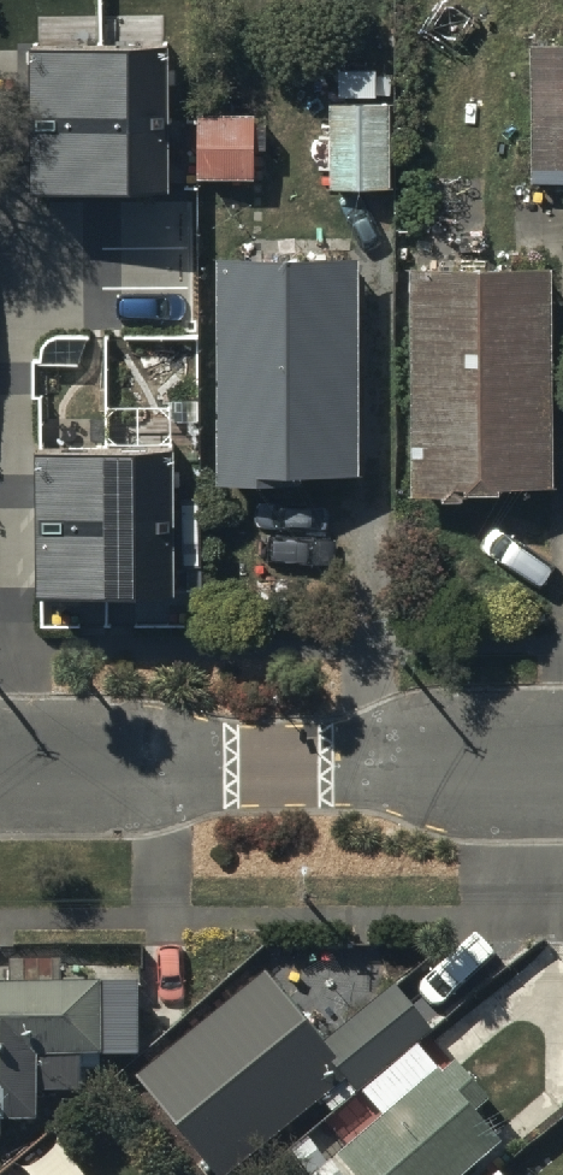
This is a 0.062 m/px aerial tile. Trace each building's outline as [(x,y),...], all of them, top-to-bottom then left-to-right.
[(167,47),(28,49),(29,194),(169,192),(167,47)] [(530,50),(532,186),(562,186),(562,49),(530,50)] [(339,105),(329,105),(329,196),(392,196),(392,103),(378,103),(378,75),(339,75),(339,105)] [(196,118),(196,186),(256,187),(256,118),(196,118)] [(356,262),(216,262),(217,495),(277,495),(277,490),(357,490),(356,262)] [(552,499),(550,278),(410,279),(412,507),(499,507),(499,500),(552,499)] [(34,453),(34,600),(169,600),(169,453),(34,453)] [(9,996),(0,996),(0,1130),(37,1130),(37,1100),(77,1100),(77,1069),(104,1069),(104,1063),(137,1063),(138,1026),(192,1026),(192,964),(138,964),(138,991),(59,991),(59,971),(9,971),(9,996)] [(137,1085),(211,1174),(235,1174),(321,1105),(330,1117),(356,1096),(413,1050),(430,1036),(395,993),(324,1051),(266,980),(137,1085)] [(413,1050),(356,1096),(382,1127),(337,1163),(347,1174),(481,1174),(505,1155),(479,1123),(494,1110),(457,1064),(437,1080),(413,1050)]
